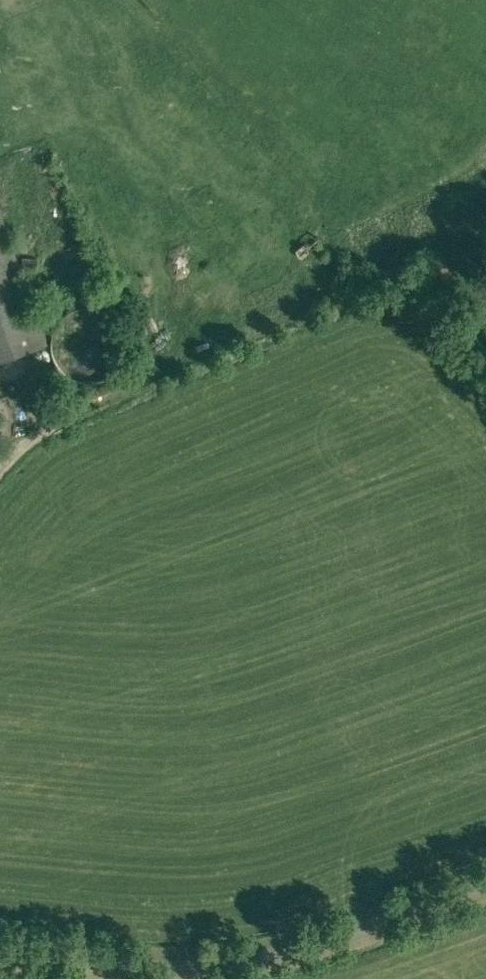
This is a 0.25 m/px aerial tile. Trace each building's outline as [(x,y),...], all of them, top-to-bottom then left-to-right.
[(48,344),(0,211),(0,361),(48,344)]
